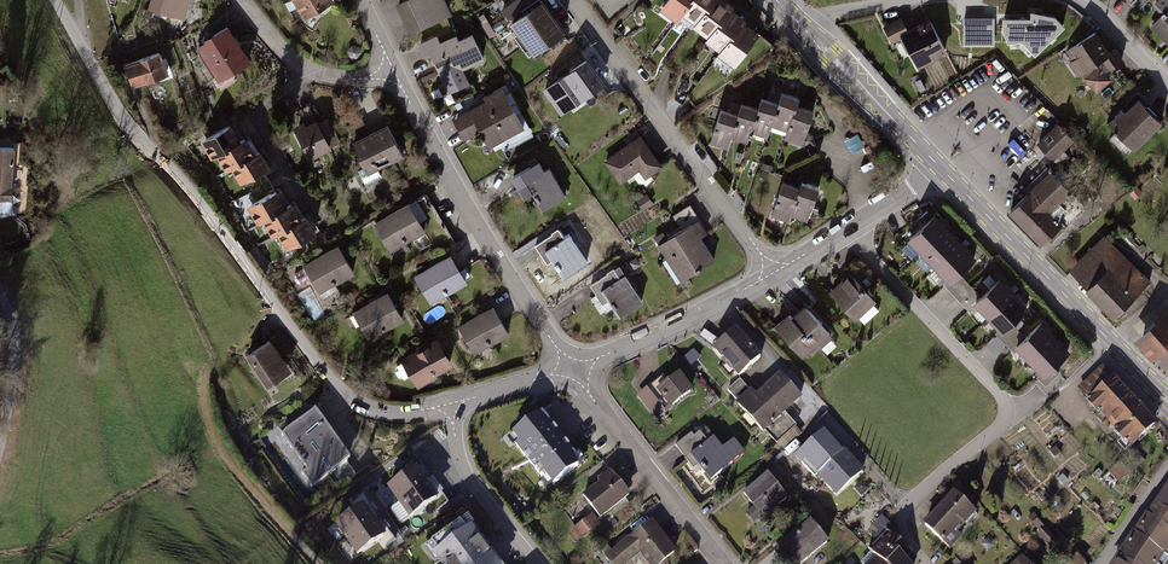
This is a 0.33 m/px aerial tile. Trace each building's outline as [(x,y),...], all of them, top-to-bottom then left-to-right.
[(154,8),(172,13),(171,15),(182,19),(183,16),(184,16),(189,0),(156,0),(154,8)] [(305,18),(333,2),(332,0),(294,0),(305,18)] [(399,4),(410,30),(448,12),(443,0),(408,0),(399,4)] [(510,14),(507,16),(519,33),(514,37),(529,57),(534,53),(535,54),(549,44),(553,51),(567,41),(563,35),(564,34),(540,0),(516,0),(506,7),(510,14)] [(606,18),(629,0),(592,0),(606,18)] [(663,11),(678,21),(693,0),(671,0),(663,11)] [(683,14),(698,25),(715,0),(693,0),(683,14)] [(724,0),(716,0),(695,28),(710,38),(733,7),(724,0)] [(1131,4),(1138,11),(1149,0),(1135,0),(1131,4)] [(745,21),(731,10),(707,42),(722,53),(745,21)] [(1032,18),(1004,18),(1004,30),(1008,41),(1022,39),(1036,52),(1064,26),(1054,16),(1032,11),(1032,18)] [(1166,14),(1165,13),(1161,17),(1162,18),(1153,26),(1167,41),(1167,12),(1166,14)] [(496,35),(484,15),(479,18),(490,38),(496,35)] [(994,19),(964,19),(964,35),(994,35),(994,19)] [(899,20),(885,27),(893,42),(904,36),(920,67),(947,53),(931,22),(907,34),(899,20)] [(758,34),(743,24),(720,56),(734,66),(758,34)] [(206,43),(198,48),(217,78),(235,67),(237,70),(249,63),(227,28),(205,41),(206,43)] [(437,37),(420,45),(425,56),(431,53),(448,89),(467,81),(460,67),(483,57),(472,34),(458,41),(457,38),(440,45),(437,37)] [(1097,35),(1068,52),(1070,56),(1075,53),(1086,72),(1093,67),(1096,71),(1085,80),(1098,93),(1111,81),(1103,72),(1108,69),(1111,71),(1125,61),(1117,50),(1111,54),(1097,35)] [(359,46),(352,45),(347,51),(351,58),(357,58),(362,53),(359,46)] [(160,54),(127,65),(135,86),(167,75),(160,54)] [(586,62),(546,90),(562,113),(582,99),(597,88),(602,85),(586,62)] [(488,106),(456,123),(464,139),(480,130),(487,142),(496,137),(501,147),(526,133),(516,115),(520,113),(505,85),(484,97),(488,106)] [(599,92),(597,88),(582,99),(591,112),(609,100),(602,90),(599,92)] [(800,100),(783,95),(772,126),(789,132),(800,100)] [(779,106),(762,100),(751,132),(768,138),(779,106)] [(1123,112),(1109,125),(1117,132),(1115,134),(1117,136),(1119,134),(1136,151),(1163,125),(1140,102),(1126,115),(1123,112)] [(759,111),(742,105),(731,137),(748,143),(759,111)] [(306,127),(295,133),(308,159),(340,143),(328,119),(317,124),(308,107),(298,112),(306,127)] [(815,113),(798,107),(787,139),(804,145),(815,113)] [(738,116),(721,110),(710,142),(727,148),(738,116)] [(353,142),(352,143),(364,168),(358,171),(365,185),(381,177),(377,168),(402,155),(388,126),(370,135),(362,119),(346,127),(353,142)] [(231,126),(202,143),(211,158),(240,142),(231,126)] [(1057,127),(1040,143),(1055,159),(1072,143),(1057,127)] [(858,134),(846,141),(852,152),(865,145),(858,134)] [(641,138),(605,162),(620,184),(645,167),(651,175),(662,167),(641,138)] [(246,139),(217,155),(226,171),(255,154),(246,139)] [(0,148),(0,205),(11,204),(10,192),(14,149),(0,148)] [(260,152),(231,168),(240,184),(244,181),(263,171),(269,167),(260,152)] [(531,166),(513,176),(519,187),(526,183),(534,196),(532,197),(535,202),(537,201),(542,210),(565,196),(549,167),(543,170),(539,163),(531,167),(531,166)] [(276,192),(263,171),(244,181),(256,203),(276,192)] [(1049,173),(1008,212),(1041,246),(1059,229),(1049,219),(1072,197),(1049,173)] [(801,190),(784,184),(782,191),(773,216),(790,221),(801,190)] [(820,190),(803,184),(792,216),(809,222),(820,190)] [(1139,188),(1132,193),(1136,198),(1143,193),(1139,188)] [(256,203),(248,208),(257,224),(263,220),(286,207),(277,192),(276,192),(256,203)] [(647,195),(638,201),(643,209),(652,204),(647,195)] [(409,207),(376,227),(389,249),(408,239),(409,241),(424,233),(417,220),(433,211),(425,198),(409,207)] [(286,207),(263,220),(272,236),(277,233),(300,220),(292,204),(286,207)] [(684,232),(660,247),(681,280),(713,260),(700,238),(706,235),(698,222),(700,220),(691,205),(674,216),(684,232)] [(433,211),(417,220),(424,233),(440,223),(433,211)] [(300,220),(277,233),(286,249),(315,232),(306,217),(300,220)] [(948,231),(935,218),(910,241),(911,242),(903,249),(913,260),(917,256),(919,259),(948,231)] [(440,223),(424,233),(425,234),(431,245),(447,236),(440,223)] [(559,230),(536,246),(541,254),(548,250),(565,276),(587,261),(569,235),(564,238),(559,230)] [(961,245),(948,231),(923,255),(934,266),(930,270),(932,273),(961,245)] [(447,236),(431,245),(438,257),(454,248),(447,236)] [(1082,277),(1081,279),(1118,316),(1151,283),(1143,275),(1141,277),(1143,279),(1140,282),(1101,242),(1074,269),(1082,277)] [(974,259),(961,245),(937,269),(947,280),(943,284),(945,286),(959,273),(974,259)] [(353,273),(338,248),(295,273),(294,278),(296,283),(301,284),(311,278),(318,290),(337,279),(338,282),(353,273)] [(450,259),(417,278),(430,301),(448,290),(450,293),(465,284),(450,259)] [(626,262),(591,285),(597,294),(603,290),(611,302),(610,303),(613,308),(615,307),(620,315),(642,301),(625,275),(632,270),(626,262)] [(971,285),(959,273),(945,286),(957,298),(971,285)] [(845,279),(831,292),(856,320),(859,318),(865,324),(880,311),(874,304),(876,302),(854,278),(849,283),(845,279)] [(989,318),(1013,294),(1000,280),(971,308),(974,310),(978,306),(989,318)] [(982,297),(971,285),(957,298),(969,310),(982,297)] [(1027,308),(1014,294),(989,318),(999,329),(995,333),(998,335),(1011,323),(1027,308)] [(388,296),(354,315),(368,338),(386,327),(387,330),(402,321),(388,296)] [(806,308),(793,319),(819,349),(832,338),(806,308)] [(493,309),(459,328),(473,351),(491,341),(493,343),(508,334),(493,309)] [(790,316),(777,327),(803,357),(816,346),(790,316)] [(1143,339),(1167,366),(1167,327),(1163,321),(1143,339)] [(1019,330),(1011,323),(987,346),(994,354),(1005,343),(1019,330)] [(1030,361),(1055,338),(1042,324),(1013,351),(1015,354),(1019,350),(1030,361)] [(1027,338),(1019,330),(1005,343),(1013,351),(1027,338)] [(738,333),(716,352),(739,378),(761,358),(738,333)] [(1068,352),(1055,338),(1030,361),(1041,373),(1037,377),(1039,379),(1052,366),(1068,352)] [(437,341),(404,361),(404,362),(398,366),(395,372),(398,378),(405,380),(412,375),(417,384),(435,373),(437,375),(452,367),(437,341)] [(271,342),(248,357),(268,387),(290,372),(271,342)] [(700,358),(695,352),(686,360),(690,366),(700,358)] [(1060,374),(1052,366),(1039,379),(1046,387),(1060,374)] [(1105,368),(1080,391),(1103,416),(1105,415),(1127,438),(1119,446),(1127,454),(1157,425),(1105,368)] [(655,384),(638,396),(650,412),(659,405),(663,410),(670,406),(671,407),(692,392),(680,376),(659,391),(655,384)] [(740,380),(728,391),(739,404),(737,405),(764,434),(765,433),(778,446),(798,428),(786,415),(802,401),(781,377),(766,391),(767,392),(758,400),(740,380)] [(347,462),(315,416),(285,436),(309,471),(304,475),(311,486),(347,462)] [(513,435),(520,443),(517,446),(544,480),(548,477),(554,485),(574,470),(567,461),(571,458),(537,416),(513,435)] [(692,434),(676,446),(687,460),(693,456),(703,468),(702,469),(706,475),(707,474),(712,480),(745,455),(735,442),(723,451),(714,439),(709,443),(701,432),(694,437),(692,434)] [(863,471),(843,451),(841,453),(823,434),(798,458),(816,477),(818,475),(838,495),(863,471)] [(265,447),(259,440),(252,445),(257,452),(265,447)] [(1135,450),(1130,455),(1136,461),(1141,456),(1135,450)] [(1131,470),(1124,463),(1114,472),(1121,480),(1131,470)] [(415,470),(389,488),(400,504),(426,486),(415,470)] [(602,485),(586,498),(602,517),(627,498),(617,486),(620,484),(611,473),(599,481),(602,485)] [(768,477),(746,494),(756,508),(747,515),(755,525),(786,501),(768,477)] [(870,489),(862,481),(855,488),(862,496),(870,489)] [(187,488),(183,482),(178,485),(182,491),(187,488)] [(426,486),(400,504),(410,520),(437,501),(426,486)] [(1159,506),(1167,513),(1167,493),(1159,506)] [(939,519),(930,528),(947,544),(975,514),(958,498),(950,506),(947,503),(936,516),(939,519)] [(362,506),(336,525),(347,540),(373,522),(362,506)] [(1159,506),(1151,517),(1167,528),(1165,531),(1167,533),(1167,513),(1159,506)] [(886,516),(877,521),(882,530),(891,525),(886,516)] [(1151,517),(1137,536),(1167,556),(1167,557),(1167,544),(1163,540),(1167,533),(1165,531),(1167,528),(1151,517)] [(459,521),(431,540),(438,551),(436,552),(444,563),(495,563),(487,553),(490,551),(483,541),(482,541),(478,536),(475,538),(469,529),(466,531),(459,521)] [(373,522),(347,540),(358,556),(384,538),(373,522)] [(593,531),(585,522),(582,525),(589,534),(593,531)] [(601,549),(612,563),(625,563),(642,552),(651,563),(660,563),(674,553),(653,524),(612,554),(605,545),(601,549)] [(773,555),(781,563),(788,563),(796,557),(802,563),(804,563),(828,544),(814,527),(802,536),(799,533),(773,555)] [(870,551),(875,557),(883,563),(908,563),(905,560),(911,554),(888,532),(870,551)] [(1137,536),(1121,559),(1129,563),(1162,563),(1167,556),(1137,536)] [(1073,555),(1064,547),(1060,551),(1069,559),(1073,555)]
